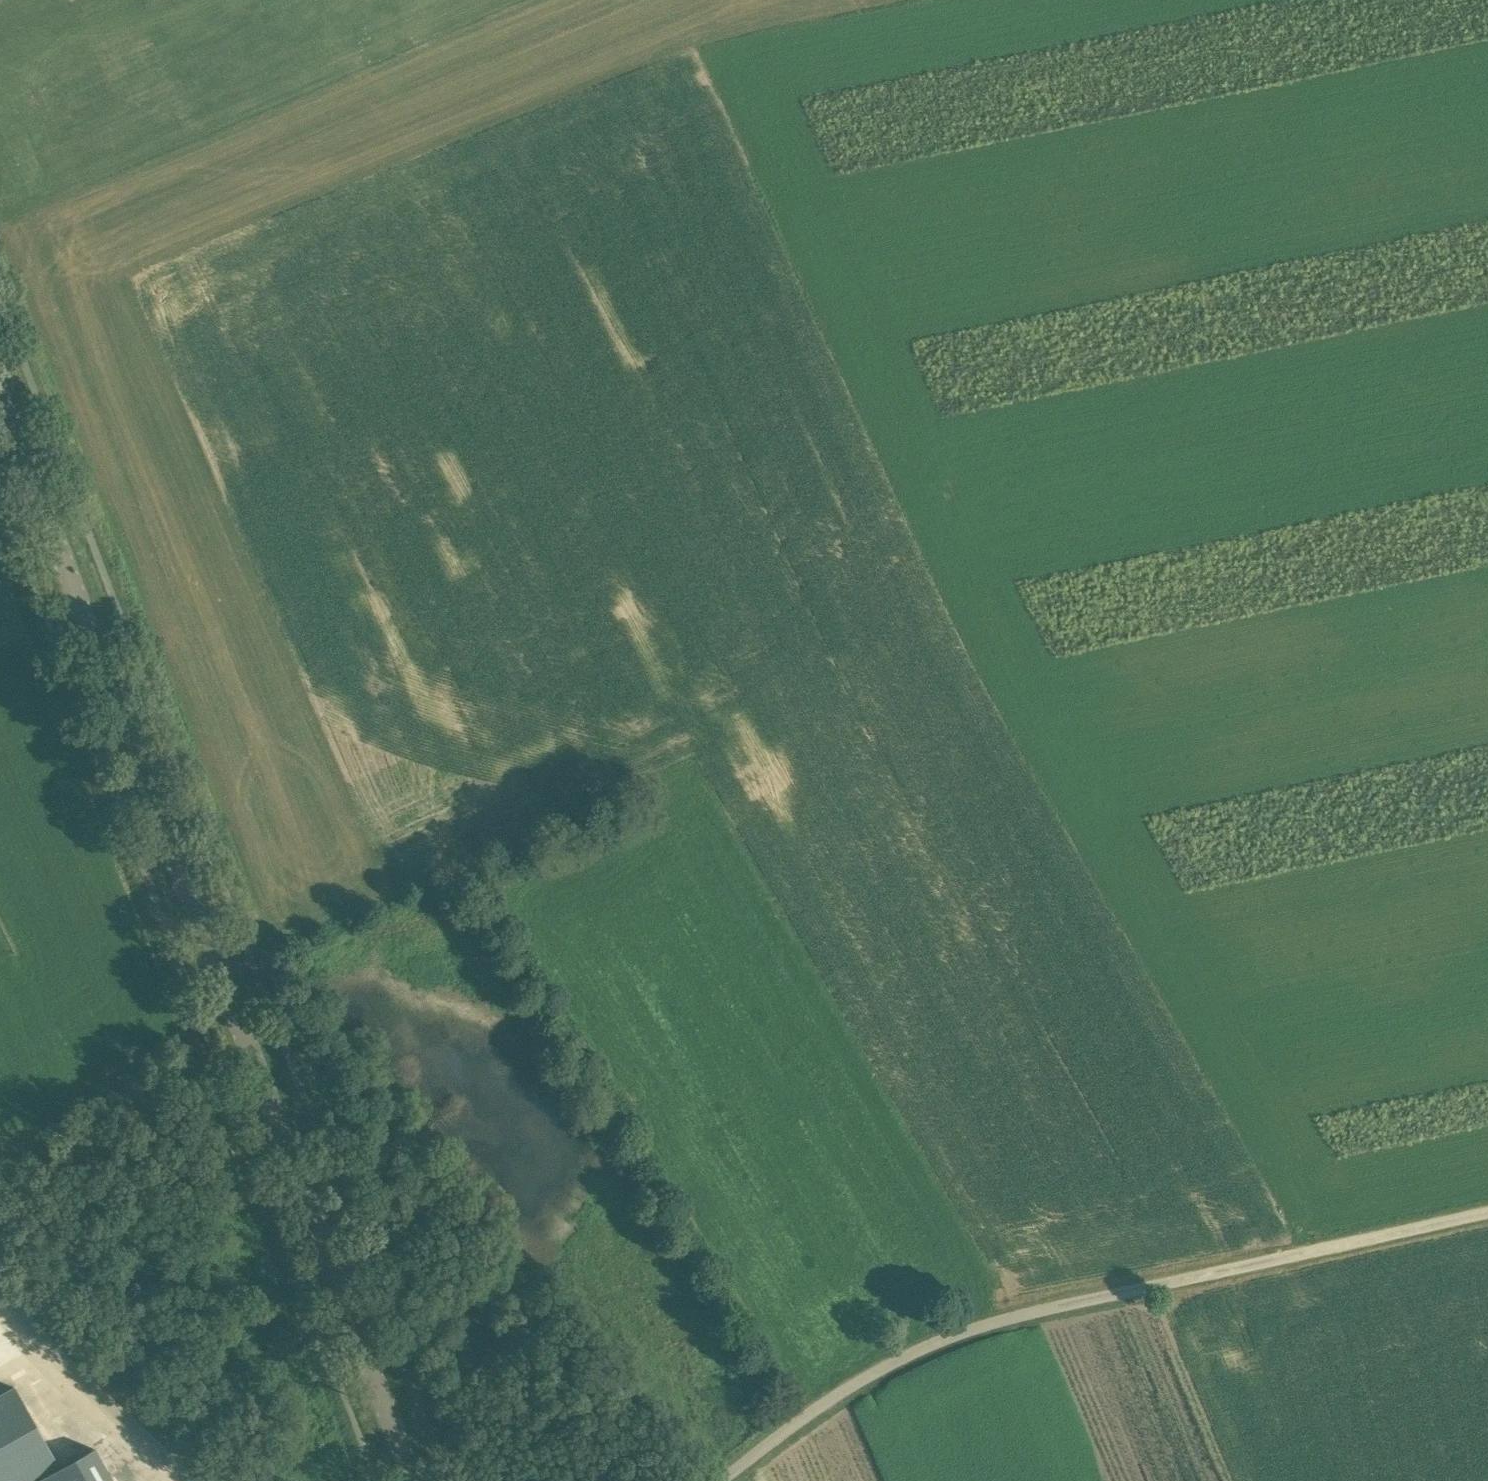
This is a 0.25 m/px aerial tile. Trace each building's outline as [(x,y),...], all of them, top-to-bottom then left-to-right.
[(94,1448),(60,1467),(15,1387),(0,1395),(0,1480),(113,1480),(94,1448)]
